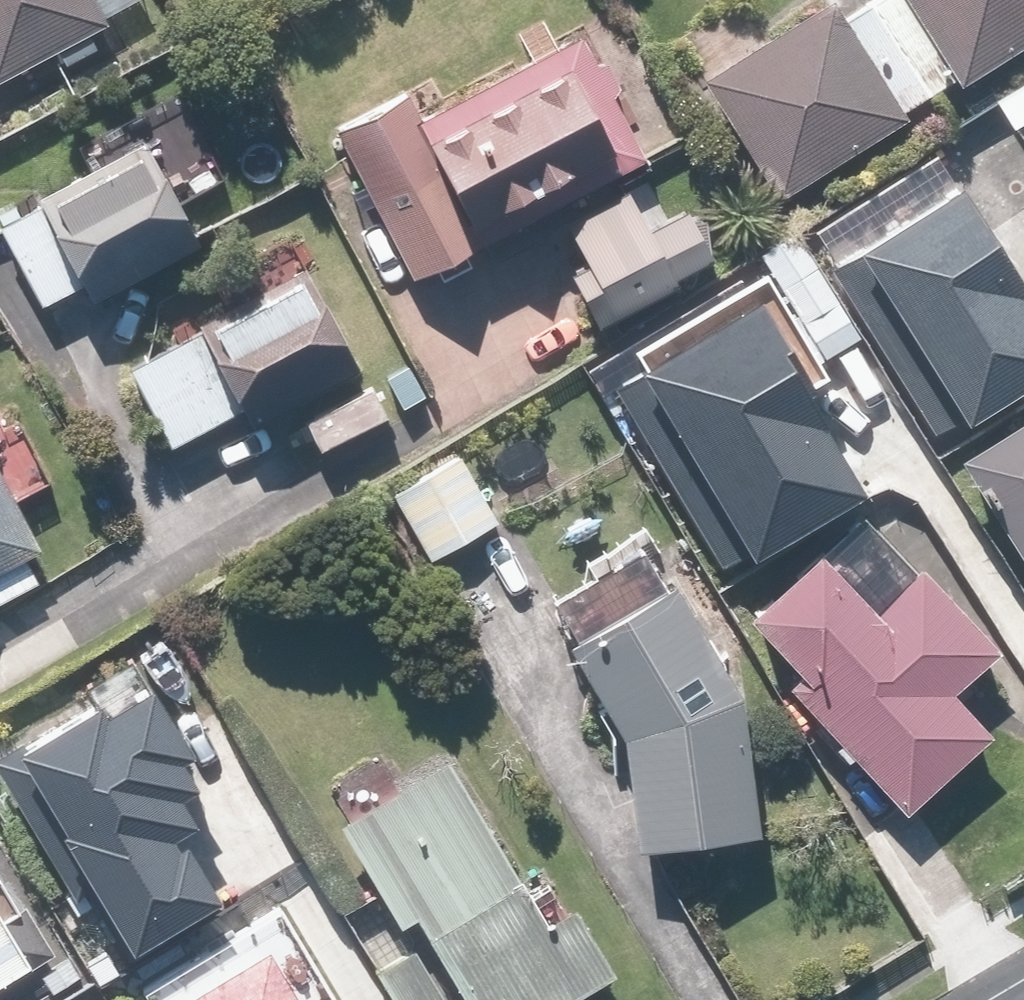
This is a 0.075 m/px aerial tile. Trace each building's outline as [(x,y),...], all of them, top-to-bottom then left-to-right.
[(98,0),(0,0),(0,81),(109,21),(98,0)] [(844,15),(835,0),(827,0),(702,76),(778,199),(909,119),(903,109),(954,78),(958,84),(1023,44),(1023,0),(868,0),(844,15)] [(411,280),(644,160),(612,98),(613,94),(620,86),(607,62),(593,62),(580,37),(420,119),(405,91),(332,129),(411,280)] [(40,204),(0,225),(0,229),(39,303),(81,282),(91,302),(201,245),(145,139),(36,195),(40,204)] [(832,265),(934,430),(965,411),(969,418),(1023,384),(1023,297),(987,237),(993,234),(961,183),(859,245),(861,248),(832,265)] [(565,260),(597,318),(720,248),(686,188),(644,212),(627,184),(567,218),(585,249),(565,260)] [(307,262),(196,319),(201,328),(129,366),(172,448),(244,411),(252,426),(362,369),(307,262)] [(619,370),(725,556),(863,477),(756,291),(619,370)] [(956,454),(1023,564),(1023,413),(956,454)] [(460,456),(394,493),(431,558),(497,520),(460,456)] [(41,549),(0,470),(0,569),(41,549)] [(789,687),(906,810),(990,731),(952,691),(998,647),(919,564),(876,606),(822,549),(749,618),(803,674),(789,687)] [(627,739),(639,847),(758,834),(741,693),(672,576),(566,642),(627,739)] [(126,939),(222,886),(182,814),(196,806),(181,779),(194,771),(180,744),(191,738),(155,672),(110,697),(99,678),(0,733),(0,764),(73,896),(96,884),(126,939)] [(340,824),(401,926),(415,918),(464,999),(572,999),(617,974),(575,904),(546,921),(449,760),(340,824)] [(33,958),(0,904),(0,978),(33,958)] [(270,945),(177,999),(302,999),(270,945)]
